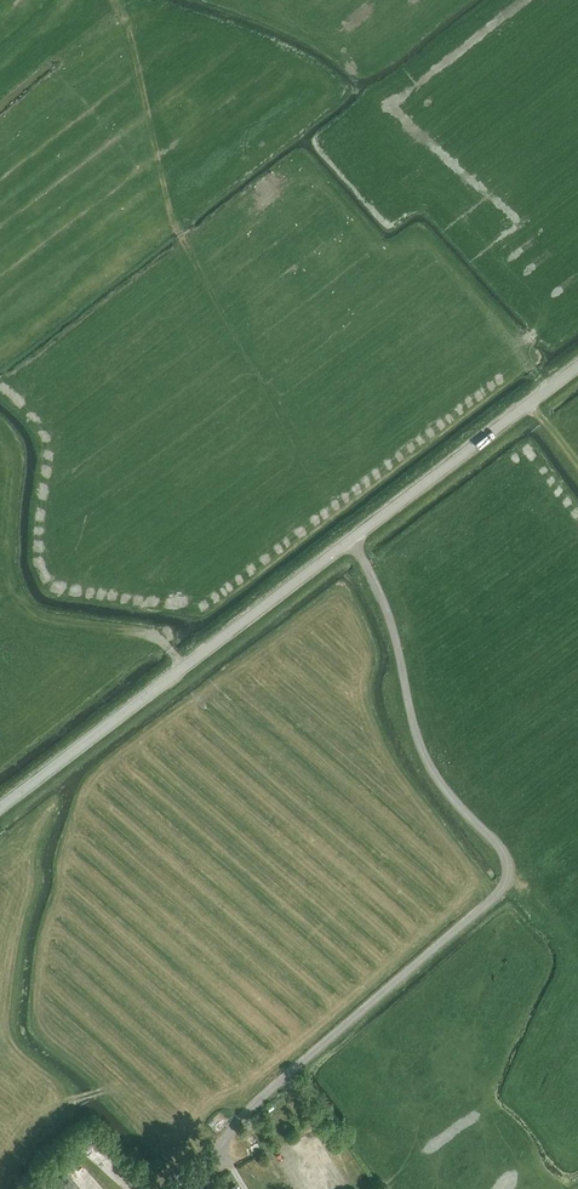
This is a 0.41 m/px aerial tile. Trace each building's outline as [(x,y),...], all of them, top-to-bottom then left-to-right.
[(256,1143),(246,1148),(250,1157),(260,1152),(256,1143)] [(232,1188),(243,1188),(238,1180),(230,1185),(232,1188)]
